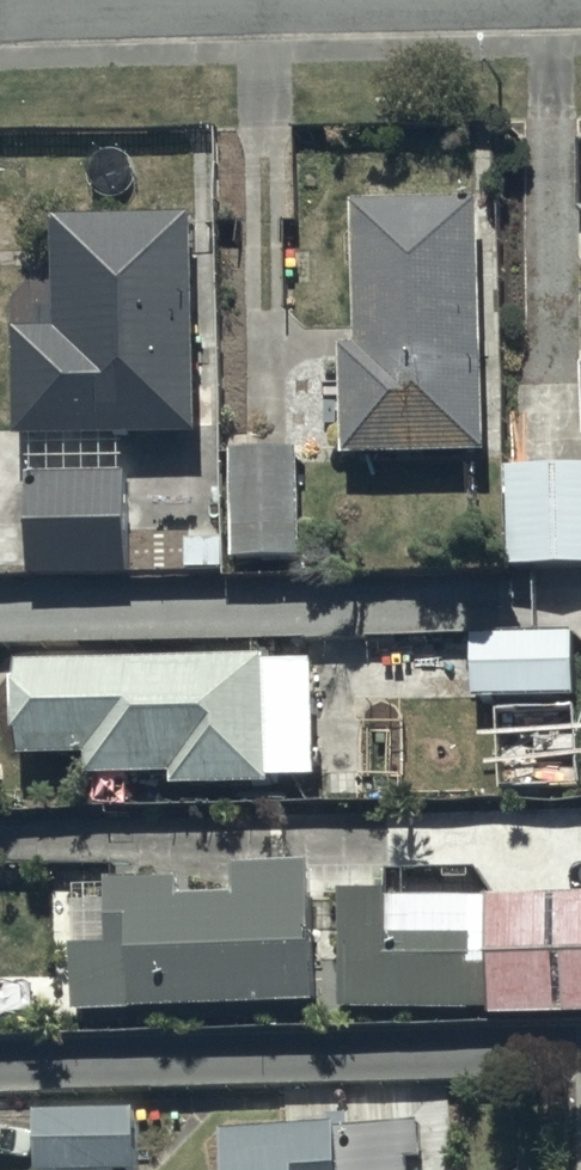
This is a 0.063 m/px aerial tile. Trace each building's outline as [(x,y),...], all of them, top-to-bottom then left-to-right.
[(462,209),(334,211),(337,354),(326,354),(328,465),(467,462),(462,209)] [(13,445),(12,585),(114,586),(115,446),(177,447),(180,226),(35,225),(36,337),(0,339),(0,445),(13,445)] [(297,457),(218,457),(216,546),(174,547),(174,574),(217,574),(217,566),(298,565),(297,457)] [(491,477),(491,575),(580,570),(580,472),(491,477)] [(562,637),(456,640),(457,706),(563,703),(562,637)] [(0,664),(0,772),(66,771),(66,788),(154,786),(154,797),(253,795),(253,785),(302,785),(300,671),(239,672),(239,659),(0,664)] [(295,907),(324,906),(327,1017),(470,1014),(470,1023),(580,1020),(580,902),(378,907),(377,868),(294,870),(217,872),(218,903),(179,904),(178,887),(89,890),(90,957),(52,958),(56,1024),(299,1018),(295,907)] [(134,1110),(32,1114),(35,1169),(137,1169),(134,1110)] [(421,1163),(418,1125),(214,1137),(216,1169),(406,1169),(405,1163),(421,1163)]
